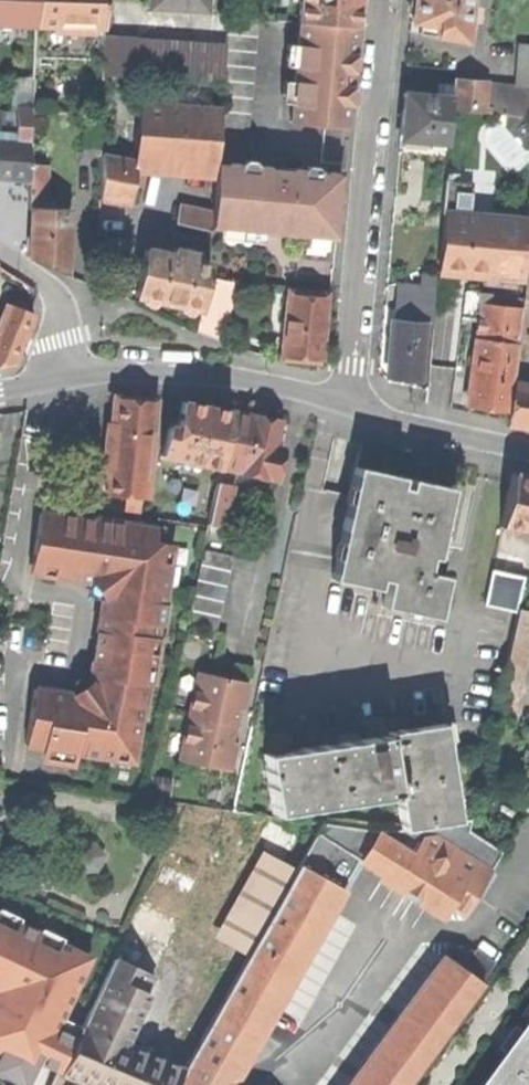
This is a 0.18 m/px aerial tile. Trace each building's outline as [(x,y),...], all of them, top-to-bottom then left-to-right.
[(36,0),(6,0),(6,9),(36,10),(36,0)] [(36,10),(35,26),(105,28),(106,0),(36,0),(36,10)] [(149,8),(212,11),(213,0),(149,0),(149,8)] [(301,22),(356,27),(358,4),(359,0),(301,0),(299,22),(301,22)] [(470,0),(413,0),(412,21),(421,22),(438,25),(436,35),(466,40),(470,0)] [(34,80),(35,58),(35,26),(36,10),(6,9),(0,9),(0,77),(34,80)] [(221,113),(220,125),(251,128),(258,20),(228,18),(226,51),(223,85),(221,113)] [(301,22),(292,123),(347,128),(351,82),(356,27),(301,22)] [(438,25),(421,22),(420,33),(436,35),(438,25)] [(105,28),(35,26),(35,58),(104,59),(105,39),(105,28)] [(223,85),(226,51),(105,39),(104,59),(104,77),(223,85)] [(528,61),(528,44),(519,43),(517,61),(528,61)] [(517,61),(515,85),(528,87),(528,61),(517,61)] [(485,114),(488,83),(455,80),(454,86),(453,97),(452,111),(485,114)] [(508,85),(488,83),(485,114),(505,115),(508,85)] [(439,85),(438,96),(453,97),(454,86),(439,85)] [(508,85),(505,115),(528,117),(528,87),(515,85),(508,85)] [(403,115),(400,140),(449,145),(452,111),(453,97),(438,96),(405,92),(403,115)] [(135,162),(217,168),(217,163),(220,125),(221,113),(139,107),(135,162)] [(16,111),(15,141),(28,142),(29,111),(16,111)] [(29,180),(30,166),(30,142),(28,142),(15,141),(0,140),(0,179),(11,180),(29,180)] [(134,170),(135,162),(102,156),(101,200),(130,205),(132,186),(134,170)] [(213,214),(212,229),(336,239),(339,208),(342,173),(217,163),(217,168),(213,214)] [(30,166),(29,180),(48,181),(48,167),(30,166)] [(145,171),(134,170),(132,186),(143,187),(145,171)] [(29,209),(33,209),(47,210),(48,181),(29,180),(29,209)] [(445,214),(471,216),(474,183),(446,181),(443,214),(445,214)] [(212,229),(213,214),(179,207),(176,224),(211,232),(212,229)] [(33,209),(32,259),(47,266),(67,275),(69,211),(47,210),(33,209)] [(445,214),(441,273),(477,276),(523,280),(528,221),(471,216),(445,214)] [(171,304),(202,310),(208,279),(211,264),(194,261),(196,255),(175,251),(174,256),(146,251),(137,298),(171,304)] [(424,286),(422,323),(425,323),(434,324),(438,275),(425,274),(424,286)] [(0,330),(0,367),(17,363),(33,315),(33,291),(17,279),(0,330)] [(237,281),(208,279),(202,310),(198,333),(223,342),(237,281)] [(399,285),(396,321),(422,323),(424,286),(399,285)] [(462,323),(479,324),(481,305),(522,310),(524,299),(466,291),(462,323)] [(290,294),(285,357),(301,358),(321,360),(327,298),(290,294)] [(479,324),(477,340),(516,345),(518,345),(522,310),(481,305),(479,324)] [(393,321),(389,378),(406,379),(420,380),(425,323),(422,323),(396,321),(393,321)] [(522,323),(520,347),(528,347),(528,323),(526,323),(522,323)] [(477,340),(469,407),(488,410),(508,412),(516,345),(477,340)] [(515,384),(510,426),(528,429),(528,386),(515,384)] [(141,497),(147,498),(151,450),(155,403),(135,401),(115,400),(111,447),(107,495),(127,496),(141,497)] [(162,456),(221,468),(221,467),(233,413),(208,407),(183,402),(178,428),(169,426),(162,456)] [(253,417),(233,413),(221,467),(278,480),(285,450),(275,448),(280,423),(253,417)] [(356,468),(332,580),(378,590),(380,580),(389,582),(383,608),(438,620),(443,598),(444,592),(447,578),(427,574),(430,559),(437,560),(452,489),(423,483),(411,480),(408,490),(400,488),(402,478),(377,472),(356,468)] [(503,528),(528,533),(528,477),(514,474),(503,528)] [(228,509),(233,487),(218,483),(213,505),(228,509)] [(141,497),(127,496),(126,512),(140,514),(141,497)] [(228,509),(213,505),(209,524),(224,527),(228,509)] [(35,689),(26,746),(133,762),(142,707),(145,707),(157,625),(163,626),(166,604),(164,604),(170,564),(162,563),(165,544),(141,540),(144,523),(96,516),(95,528),(79,526),(80,519),(44,513),(35,574),(106,584),(102,607),(93,670),(89,691),(82,697),(35,689)] [(205,550),(202,565),(232,572),(235,557),(205,550)] [(232,572),(202,565),(188,626),(218,633),(232,572)] [(486,606),(519,613),(519,611),(526,578),(493,571),(487,602),(486,606)] [(528,646),(528,645),(528,613),(519,611),(519,613),(513,643),(528,646)] [(528,646),(513,643),(502,693),(518,697),(528,646)] [(199,701),(204,676),(198,675),(195,686),(193,700),(199,701)] [(199,701),(193,700),(189,717),(236,728),(239,711),(245,712),(250,686),(204,676),(199,701)] [(518,697),(502,693),(497,717),(513,720),(518,697)] [(236,728),(189,717),(185,736),(191,737),(185,763),(232,772),(237,747),(232,745),(236,728)] [(263,754),(271,814),(397,795),(402,830),(459,822),(448,747),(445,724),(387,733),(387,736),(282,751),(263,754)] [(191,737),(185,736),(183,745),(180,762),(185,763),(191,737)] [(274,817),(263,836),(288,851),(300,832),(274,817)] [(359,860),(362,862),(380,835),(398,846),(464,886),(452,907),(465,915),(503,853),(471,834),(474,820),(459,822),(402,830),(381,833),(325,825),(302,865),(343,889),(359,860)] [(382,874),(398,846),(380,835),(362,862),(382,874)] [(452,907),(464,886),(398,846),(382,874),(447,915),(452,907)] [(271,854),(222,940),(247,955),(297,868),(271,854)] [(175,1084),(232,1084),(343,889),(302,865),(184,1070),(175,1084)] [(141,902),(129,927),(169,947),(182,921),(141,902)] [(94,957),(63,944),(64,940),(40,928),(38,933),(19,924),(20,919),(0,910),(0,1080),(13,1084),(23,1084),(33,1060),(60,1075),(82,1027),(63,1019),(70,1007),(94,957)] [(155,976),(169,947),(129,927),(123,940),(115,957),(155,976)] [(459,950),(450,963),(480,984),(489,971),(459,950)] [(82,1027),(125,1044),(149,995),(146,994),(155,976),(115,957),(82,1027)] [(484,987),(480,984),(450,963),(445,959),(353,1084),(412,1084),(484,987)] [(184,1070),(133,1047),(125,1044),(82,1027),(60,1075),(86,1084),(175,1084),(184,1070)] [(518,1030),(515,1034),(517,1035),(512,1042),(505,1052),(512,1056),(503,1069),(491,1084),(528,1084),(528,1038),(518,1030)]
